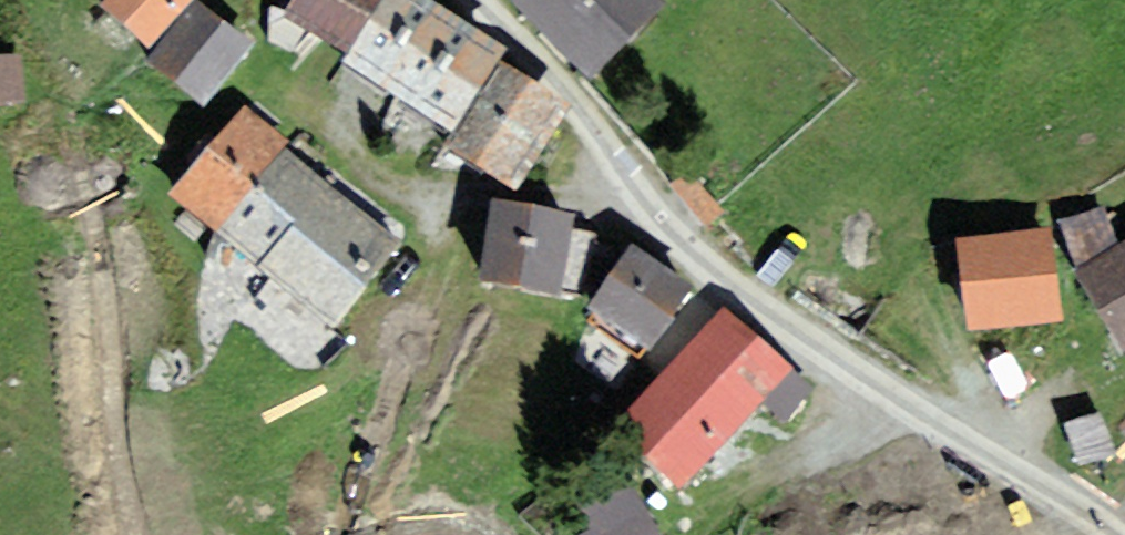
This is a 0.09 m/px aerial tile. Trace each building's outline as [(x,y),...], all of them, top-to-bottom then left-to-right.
[(130,22),(172,58),(222,0),(149,0),(130,22)] [(415,0),(329,0),(305,38),(479,145),(469,161),(545,207),(602,115),(415,0)] [(669,0),(555,0),(539,15),(616,94),(691,22),(669,0)] [(271,56),(217,13),(174,68),(228,111),(271,56)] [(0,65),(0,114),(38,110),(33,61),(0,65)] [(427,259),(248,123),(188,201),(367,337),(427,259)] [(730,213),(695,170),(668,192),(703,235),(730,213)] [(1081,234),(1124,300),(1124,221),(1117,210),(1081,234)] [(602,234),(522,220),(509,293),(589,308),(602,234)] [(1079,245),(985,256),(995,343),(1089,331),(1079,245)] [(696,302),(634,260),(594,318),(655,361),(696,302)] [(667,407),(649,450),(706,504),(814,381),(746,319),(667,407)] [(1115,438),(1090,394),(1063,409),(1088,453),(1115,438)] [(569,534),(660,534),(626,491),(569,534)]
